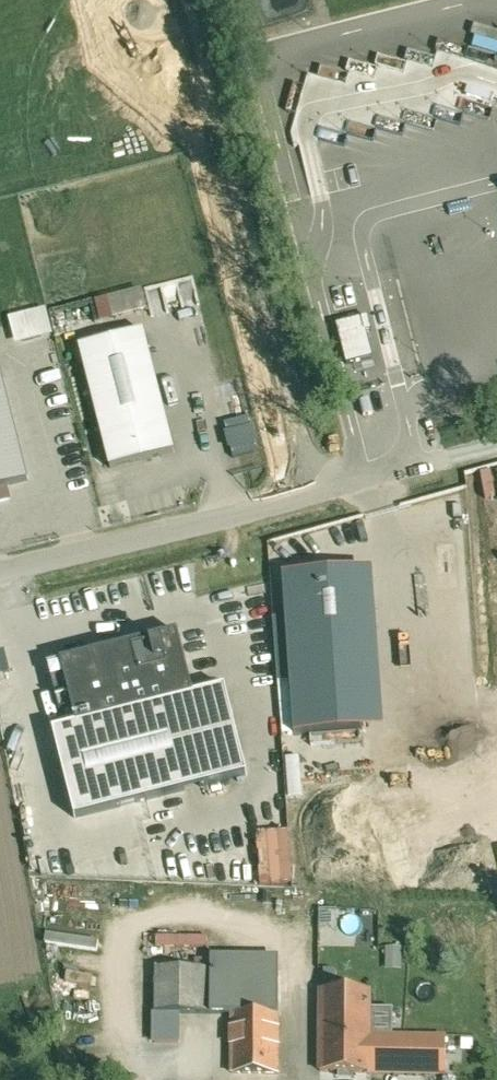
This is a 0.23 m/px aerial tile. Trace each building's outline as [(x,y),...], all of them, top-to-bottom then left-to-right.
[(51,306),(12,316),(19,342),(57,332),(51,306)] [(80,340),(110,463),(171,449),(142,325),(80,340)] [(8,496),(4,482),(24,477),(0,382),(0,498),(8,496)] [(378,567),(288,574),(299,730),(390,724),(378,567)] [(184,631),(63,661),(78,724),(59,730),(79,816),(251,771),(231,687),(200,694),(184,631)] [(208,963),(207,1008),(228,1008),(277,1008),(277,951),(208,951),(208,963)] [(208,963),(156,963),(155,1035),(178,1035),(179,1007),(207,1008),(208,963)] [(371,984),(316,983),(314,1067),(425,1069),(425,1032),(371,1031),(371,984)] [(277,1008),(228,1008),(228,1070),(277,1070),(277,1008)]
